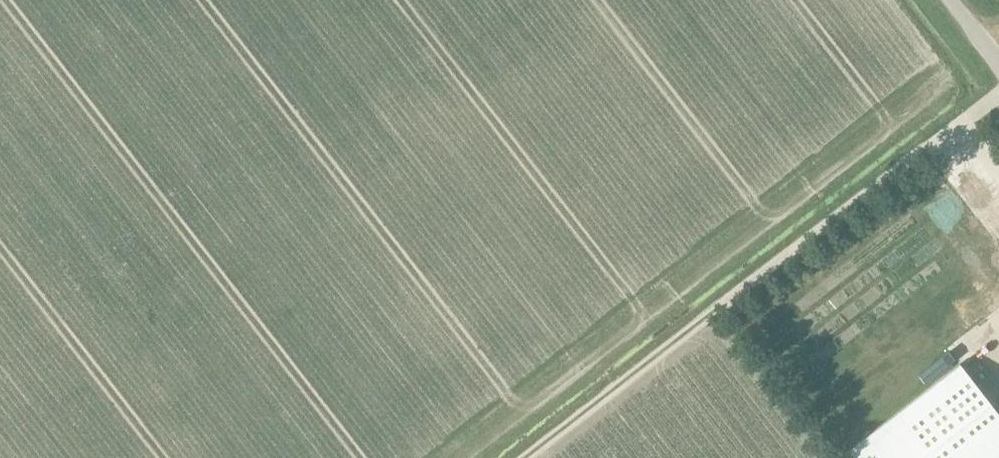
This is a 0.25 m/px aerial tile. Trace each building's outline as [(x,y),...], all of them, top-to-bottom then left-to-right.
[(959,364),(849,450),(855,457),(998,457),(998,415),(959,364)]
